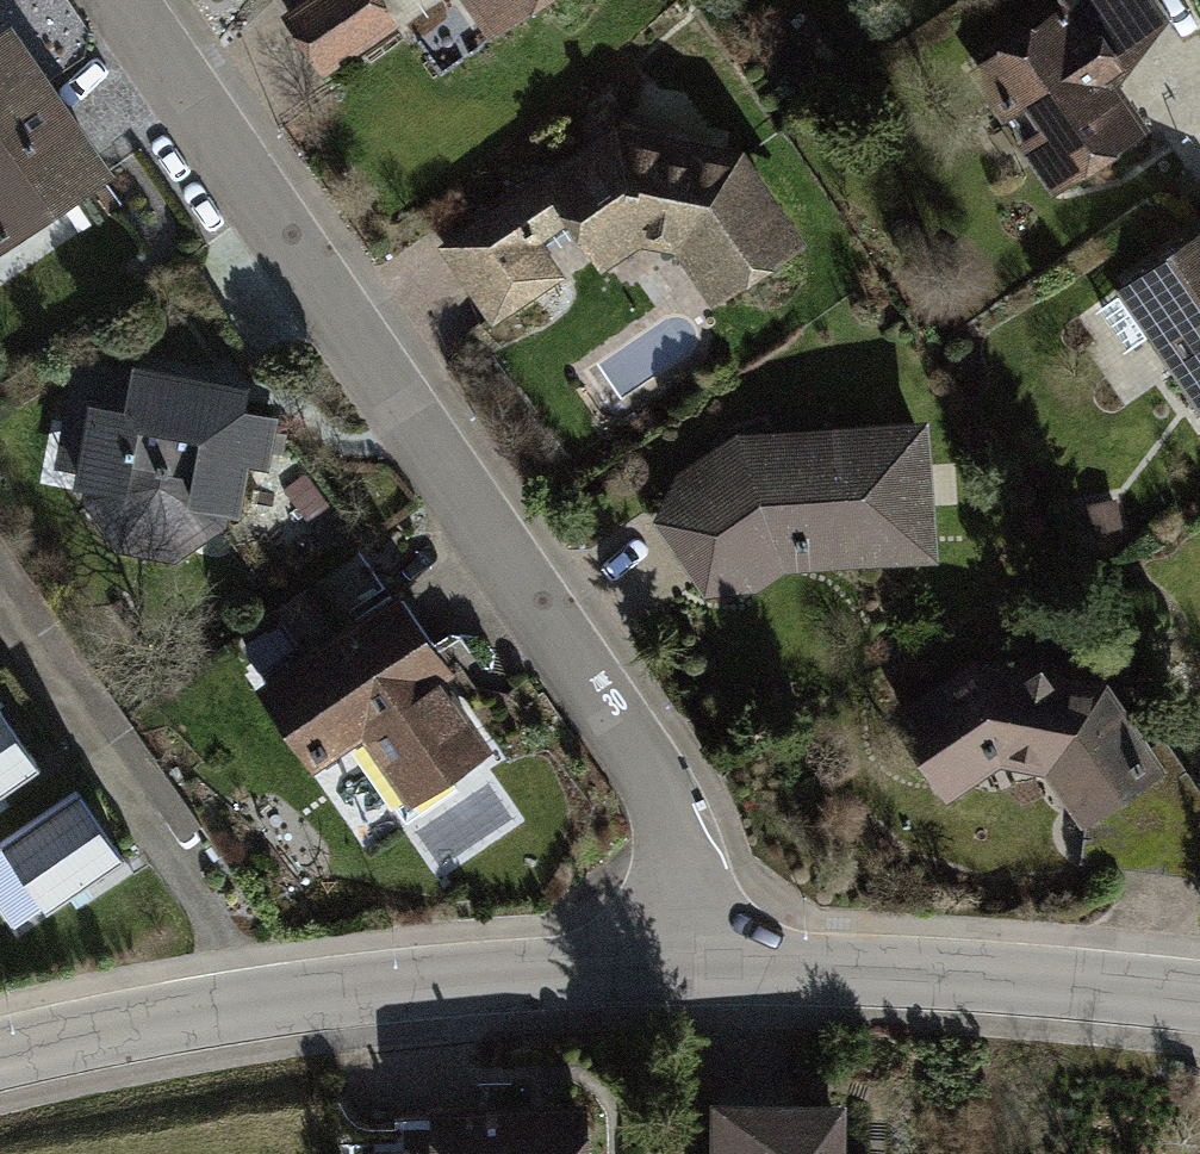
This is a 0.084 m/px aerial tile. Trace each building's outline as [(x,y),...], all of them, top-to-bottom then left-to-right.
[(283,12),(323,71),(396,23),(381,0),(301,0),(283,12)] [(492,37),(546,0),(466,0),(492,37)] [(965,63),(1054,188),(1151,119),(1119,75),(1166,17),(1155,0),(1038,0),(1045,12),(965,63)] [(0,25),(0,248),(110,173),(6,21),(0,25)] [(619,122),(442,240),(494,322),(591,258),(600,267),(643,242),(677,248),(719,306),(808,237),(743,149),(619,122)] [(1119,282),(1199,400),(1199,228),(1119,282)] [(69,484),(80,486),(117,550),(178,559),(227,524),(231,510),(240,511),(248,462),(267,465),(276,413),(243,407),(248,380),(129,360),(125,382),(62,371),(44,475),(70,479),(69,484)] [(675,475),(656,515),(706,594),(742,592),(786,571),(946,561),(932,414),(736,430),(675,475)] [(462,689),(402,602),(264,697),(321,780),(368,748),(416,818),(498,762),(452,696),(462,689)] [(890,718),(948,801),(1005,764),(1046,770),(1086,822),(1084,857),(1199,877),(1199,783),(1166,733),(1154,743),(1107,679),(975,656),(890,718)] [(37,767),(0,707),(0,795),(37,767)] [(0,833),(0,841),(8,853),(0,858),(0,901),(12,920),(40,902),(48,915),(122,859),(75,785),(0,833)] [(714,1101),(714,1153),(844,1153),(844,1101),(714,1101)] [(376,1149),(376,1153),(589,1153),(586,1103),(427,1110),(428,1147),(376,1149)]
